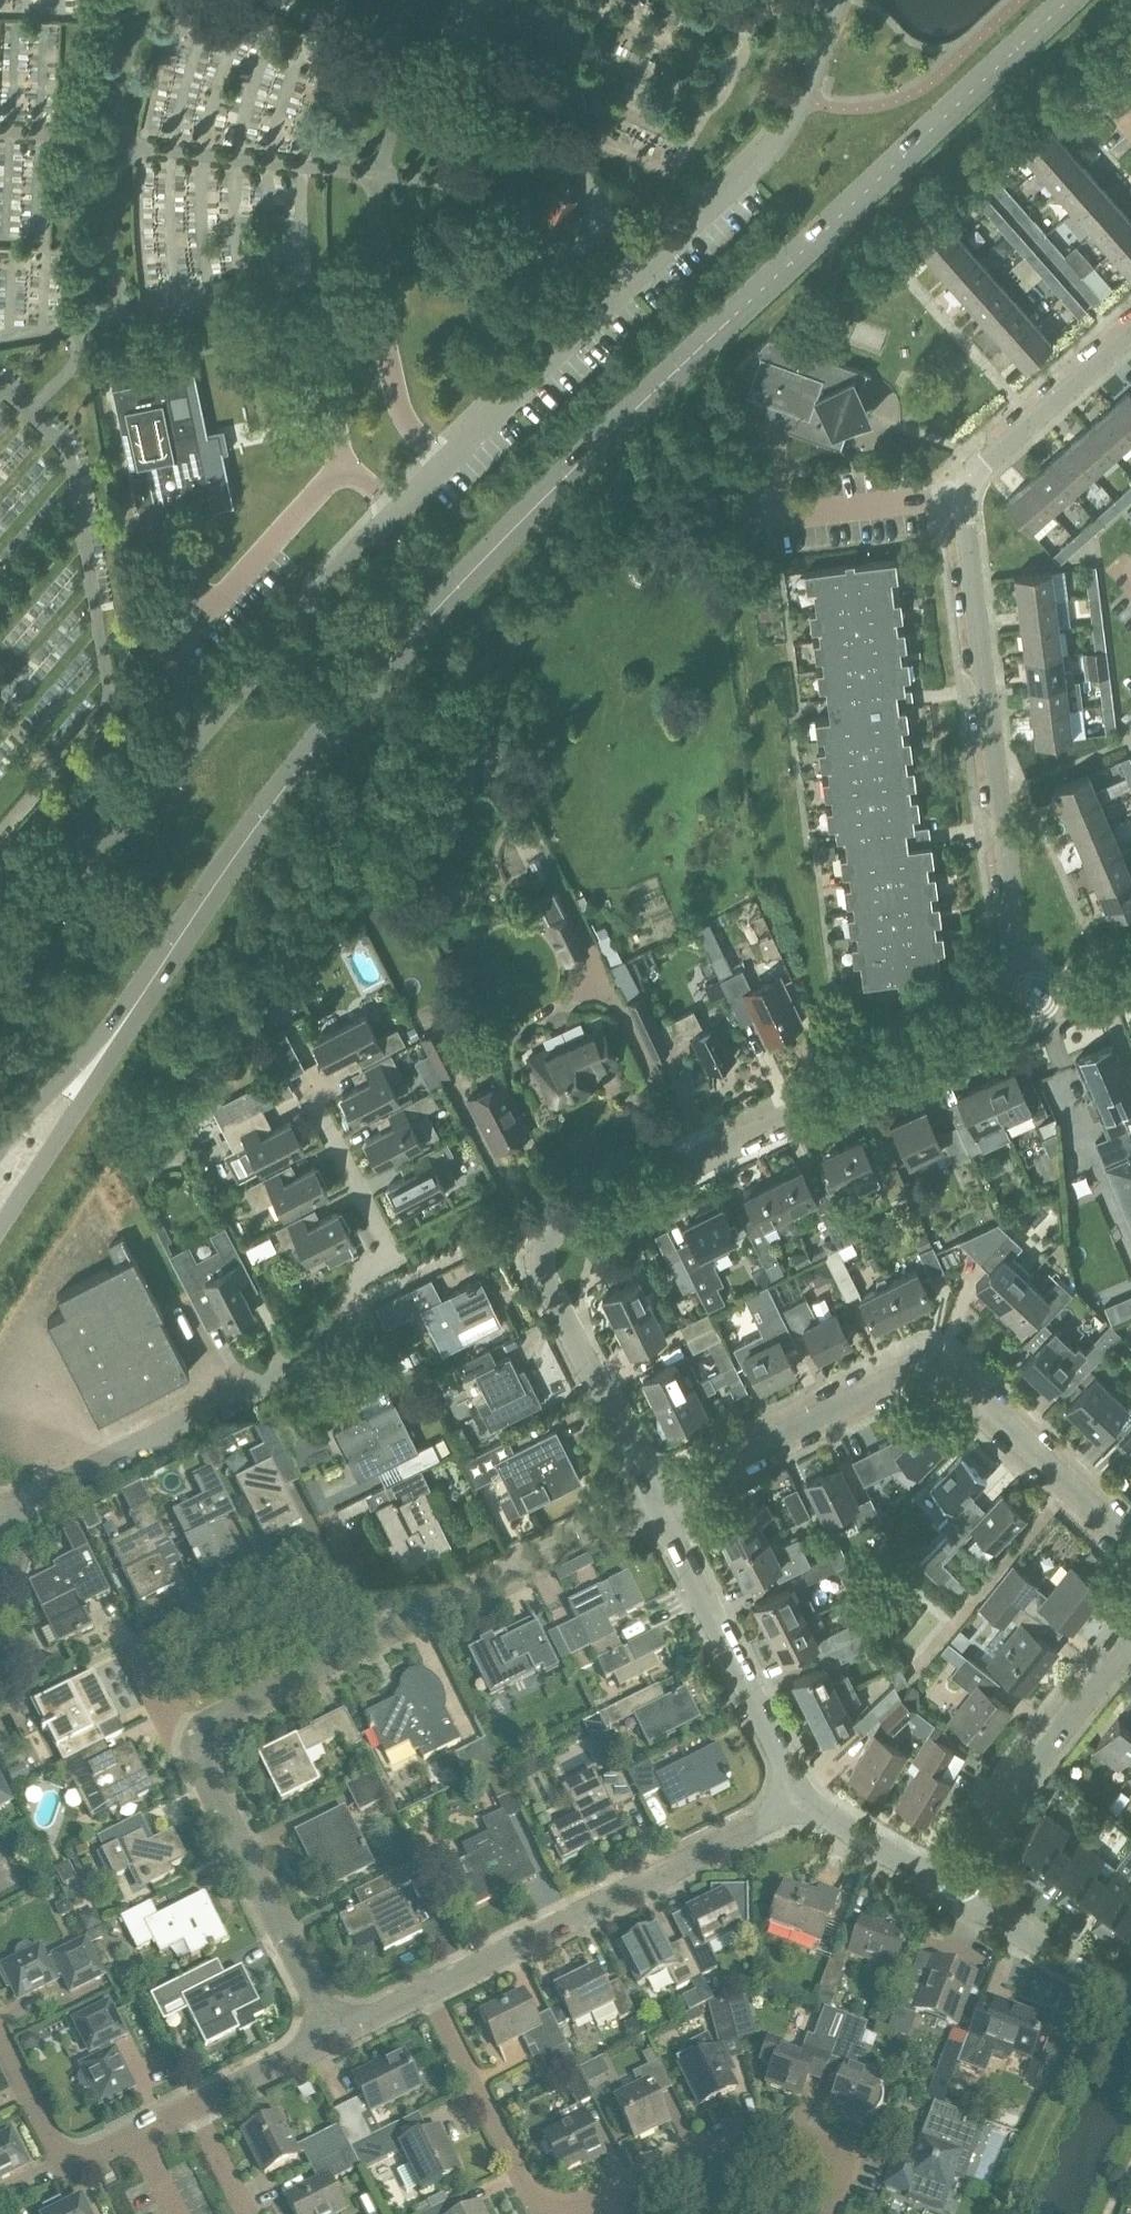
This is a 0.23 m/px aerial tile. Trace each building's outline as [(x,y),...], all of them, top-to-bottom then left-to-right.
[(56,13),(49,118),(72,120),(77,50),(85,50),(87,14),(56,13)] [(1037,169),(1066,143),(1047,122),(1018,148),(1037,169)] [(43,137),(5,137),(5,171),(43,171),(43,137)] [(1055,190),(1084,164),(1066,143),(1037,169),(1055,190)] [(1084,164),(1055,190),(1074,211),(1103,185),(1084,164)] [(554,188),(551,186),(532,226),(555,238),(560,228),(568,232),(578,212),(570,208),(575,198),(571,196),(576,186),(559,178),(554,188)] [(1000,179),(991,186),(1003,200),(1012,193),(1011,192),(1000,179)] [(977,184),(969,192),(969,193),(982,206),(990,199),(978,185),(977,184)] [(1092,231),(1121,205),(1103,185),(1074,211),(1092,231)] [(1018,200),(1009,207),(1021,221),(1030,213),(1029,213),(1018,200)] [(1130,233),(1130,217),(1121,205),(1092,231),(1110,252),(1130,233)] [(996,206),(988,213),(1000,227),(1008,219),(996,206)] [(941,216),(912,242),(931,263),(960,237),(961,238),(971,229),(953,207),(942,217),(941,216)] [(1036,220),(1028,228),(1039,241),(1048,234),(1036,220)] [(1014,226),(1006,234),(1018,247),(1026,240),(1014,226)] [(1110,252),(1129,273),(1130,271),(1130,233),(1110,252)] [(960,237),(931,263),(949,284),(978,258),(961,238),(960,237)] [(1054,241),(1046,249),(1058,262),(1066,255),(1054,241)] [(1033,247),(1024,254),(1036,268),(1045,260),(1033,247)] [(968,305),(997,279),(978,258),(949,284),(968,305)] [(1072,262),(1064,269),(1076,283),(1084,276),(1072,262)] [(1051,267),(1043,275),(1054,289),(1063,281),(1051,267)] [(986,325),(1015,299),(997,279),(968,305),(986,325)] [(1090,283),(1082,290),(1095,305),(1103,297),(1090,283)] [(1069,288),(1061,296),(1073,310),(1081,302),(1069,288)] [(1004,346),(1033,320),(1015,299),(986,325),(1004,346)] [(1033,320),(1004,346),(1023,367),(1052,341),(1033,320)] [(844,451),(844,449),(840,448),(846,432),(850,431),(848,427),(870,417),(859,395),(863,393),(861,389),(867,374),(871,375),(871,374),(769,338),(736,369),(742,414),(844,451)] [(115,387),(113,388),(140,516),(142,524),(149,523),(153,522),(154,522),(153,514),(151,507),(209,494),(210,501),(212,510),(231,506),(234,505),(232,494),(231,490),(231,488),(223,451),(228,450),(228,449),(222,450),(222,448),(222,446),(219,432),(208,435),(198,387),(195,371),(193,371),(166,377),(163,377),(148,380),(128,385),(115,387)] [(1130,433),(1130,391),(1129,389),(1108,408),(1130,433)] [(1130,439),(1130,433),(1108,408),(1088,426),(1113,455),(1130,439)] [(1093,473),(1113,455),(1088,426),(1067,445),(1093,473)] [(1072,492),(1093,473),(1067,445),(1047,463),(1072,492)] [(1052,510),(1072,492),(1047,463),(1026,481),(1052,510)] [(1031,529),(1052,510),(1026,481),(1005,500),(1031,529)] [(1123,493),(1130,501),(1130,500),(1130,486),(1123,493)] [(1115,499),(1102,511),(1109,519),(1123,507),(1115,499)] [(1095,518),(1082,530),(1089,538),(1102,526),(1095,518)] [(1074,536),(1060,548),(1068,557),(1082,544),(1074,536)] [(809,571),(828,717),(819,718),(835,835),(835,837),(845,836),(864,982),(907,976),(940,972),(924,844),(908,846),(906,828),(914,827),(895,691),(903,690),(886,561),(809,571)] [(1095,566),(1086,567),(1088,586),(1098,584),(1095,566)] [(1056,600),(1065,599),(1063,587),(1055,588),(1052,571),(1015,576),(1019,604),(1056,599),(1056,600)] [(1099,594),(1089,595),(1089,596),(1091,613),(1101,612),(1099,595),(1099,594)] [(1056,599),(1019,604),(1022,631),(1060,626),(1056,600),(1056,599)] [(1102,621),(1092,623),(1093,623),(1095,640),(1105,639),(1102,621)] [(1026,659),(1063,654),(1060,626),(1022,631),(1026,659)] [(1106,648),(1096,650),(1097,654),(1098,668),(1108,666),(1106,648)] [(1029,686),(1074,680),(1072,669),(1065,670),(1063,654),(1026,659),(1029,686)] [(1109,676),(1099,677),(1102,695),(1112,694),(1109,676)] [(1033,713),(1070,708),(1067,682),(1074,681),(1074,680),(1029,686),(1033,713)] [(1113,703),(1103,704),(1105,723),(1115,721),(1113,703)] [(1070,708),(1033,713),(1036,741),(1074,736),(1070,708)] [(1120,760),(1120,761),(1128,778),(1130,776),(1130,757),(1130,756),(1129,756),(1120,760)] [(1057,789),(1067,815),(1101,801),(1091,775),(1057,789)] [(1078,840),(1112,826),(1101,801),(1067,815),(1078,840)] [(1088,866),(1122,852),(1112,826),(1078,840),(1088,866)] [(1130,878),(1130,874),(1122,852),(1088,866),(1098,891),(1130,878)] [(1098,891),(1109,917),(1130,908),(1130,878),(1098,891)] [(589,952),(558,888),(532,900),(563,965),(589,952)] [(600,949),(610,967),(622,962),(621,958),(622,958),(615,943),(607,946),(606,946),(600,949)] [(755,1015),(765,1037),(801,1021),(779,974),(751,987),(741,966),(733,970),(723,948),(711,954),(742,1021),(755,1015)] [(281,981),(257,1016),(259,1017),(271,1025),(295,990),(283,981),(281,981)] [(644,993),(626,1001),(653,1054),(670,1046),(663,1033),(685,1023),(699,1054),(702,1052),(709,1066),(734,1055),(718,1022),(704,1029),(695,1009),(658,1027),(643,995),(644,994),(644,993)] [(377,1038),(363,1013),(312,1040),(325,1066),(355,1050),(361,1062),(402,1041),(396,1028),(377,1038)] [(460,1067),(440,1027),(420,1037),(440,1077),(460,1067)] [(588,1068),(614,1056),(600,1028),(533,1060),(550,1098),(593,1078),(588,1068)] [(304,1068),(284,1029),(267,1037),(288,1076),(304,1068)] [(1130,1155),(1130,1091),(1129,1087),(1130,1086),(1130,1084),(1114,1045),(1096,1053),(1130,1133),(1130,1155)] [(397,1097),(389,1081),(400,1074),(389,1053),(364,1066),(370,1078),(340,1094),(354,1119),(397,1097)] [(1096,1053),(1079,1060),(1096,1101),(1089,1104),(1095,1120),(1102,1117),(1111,1137),(1113,1136),(1123,1158),(1130,1155),(1130,1133),(1096,1053)] [(293,1092),(283,1072),(270,1078),(281,1098),(293,1092)] [(986,1085),(1005,1127),(1033,1115),(1035,1120),(1048,1114),(1035,1086),(1024,1091),(1015,1072),(986,1085)] [(467,1097),(494,1150),(512,1141),(509,1135),(519,1129),(508,1109),(516,1106),(502,1079),(467,1097)] [(1009,1138),(1005,1127),(986,1085),(960,1096),(971,1121),(956,1128),(970,1160),(972,1159),(970,1155),(1009,1138)] [(437,1133),(424,1109),(435,1103),(429,1090),(387,1111),(394,1123),(364,1139),(377,1164),(437,1133)] [(248,1115),(262,1108),(255,1094),(228,1107),(234,1121),(248,1114),(248,1115)] [(970,1160),(956,1128),(938,1136),(927,1111),(894,1126),(911,1163),(947,1147),(955,1166),(970,1160)] [(234,1121),(222,1127),(234,1150),(225,1155),(238,1180),(259,1169),(303,1146),(289,1120),(260,1136),(248,1115),(248,1114),(234,1121)] [(417,1169),(388,1184),(401,1210),(445,1187),(446,1190),(458,1183),(448,1165),(443,1156),(451,1152),(445,1139),(411,1157),(417,1169)] [(879,1164),(874,1166),(862,1140),(825,1157),(840,1189),(854,1182),(858,1191),(878,1182),(880,1182),(877,1175),(883,1172),(879,1164)] [(1105,1166),(1130,1229),(1130,1155),(1123,1158),(1105,1166)] [(255,1208),(263,1204),(275,1198),(283,1214),(326,1191),(313,1166),(283,1181),(277,1169),(244,1187),(255,1208)] [(883,1172),(877,1175),(880,1182),(878,1182),(886,1199),(890,1197),(895,1209),(913,1202),(897,1166),(883,1172)] [(802,1168),(773,1183),(789,1214),(791,1213),(802,1208),(804,1211),(809,1208),(814,1210),(819,1220),(824,1217),(832,1233),(840,1249),(853,1243),(830,1197),(819,1203),(817,1200),(818,1200),(802,1168)] [(773,1183),(746,1196),(762,1227),(750,1233),(772,1280),(785,1274),(778,1260),(765,1233),(779,1226),(781,1232),(794,1225),(789,1214),(773,1183)] [(700,1250),(684,1258),(696,1284),(708,1308),(724,1302),(715,1285),(722,1282),(724,1281),(715,1264),(718,1262),(715,1258),(730,1250),(727,1244),(738,1238),(723,1208),(719,1210),(717,1206),(699,1215),(701,1219),(688,1227),(700,1250)] [(325,1260),(321,1252),(350,1236),(337,1211),(307,1226),(301,1214),(275,1228),(287,1249),(298,1243),(307,1259),(311,1267),(325,1260)] [(1023,1248),(1010,1236),(996,1223),(962,1238),(985,1261),(979,1268),(988,1277),(977,1288),(998,1309),(1025,1280),(1008,1264),(1023,1248)] [(222,1314),(227,1324),(252,1310),(238,1283),(250,1277),(224,1227),(211,1234),(219,1249),(196,1261),(188,1246),(169,1256),(204,1323),(222,1314)] [(47,1320),(98,1418),(189,1371),(159,1315),(162,1313),(122,1237),(119,1238),(120,1239),(108,1245),(118,1263),(56,1295),(64,1311),(47,1320)] [(933,1248),(941,1264),(958,1255),(950,1239),(933,1248)] [(840,1249),(826,1257),(827,1260),(847,1300),(861,1293),(844,1259),(858,1252),(853,1243),(840,1249)] [(918,1251),(929,1277),(943,1271),(932,1245),(918,1251)] [(684,1258),(683,1256),(682,1256),(669,1262),(683,1291),(696,1284),(684,1258)] [(888,1286),(903,1317),(932,1303),(917,1272),(888,1286)] [(442,1300),(432,1279),(398,1296),(409,1319),(423,1312),(444,1355),(465,1344),(459,1332),(496,1313),(480,1281),(476,1283),(475,1282),(466,1286),(467,1288),(442,1300)] [(639,1279),(603,1297),(617,1325),(653,1307),(660,1304),(653,1291),(646,1294),(639,1279)] [(1025,1280),(998,1309),(1021,1331),(1034,1319),(1043,1328),(1073,1296),(1059,1283),(1044,1298),(1025,1280)] [(876,1331),(903,1317),(888,1286),(861,1299),(876,1331)] [(779,1312),(796,1345),(798,1345),(793,1336),(804,1330),(819,1359),(852,1342),(836,1312),(818,1322),(807,1300),(782,1312),(781,1311),(779,1312)] [(653,1307),(617,1325),(630,1353),(666,1335),(653,1307)] [(709,1311),(680,1325),(686,1338),(716,1324),(709,1311)] [(770,1344),(746,1356),(762,1388),(765,1386),(767,1391),(788,1380),(786,1376),(797,1370),(787,1350),(796,1345),(779,1312),(759,1322),(770,1344)] [(716,1324),(686,1338),(693,1351),(722,1337),(716,1324)] [(1048,1340),(1022,1367),(1049,1393),(1070,1371),(1080,1381),(1097,1363),(1079,1347),(1067,1359),(1048,1340)] [(424,1359),(419,1348),(410,1353),(416,1363),(424,1359)] [(488,1398),(478,1403),(481,1411),(491,1430),(543,1403),(530,1377),(524,1367),(518,1371),(510,1355),(497,1362),(489,1349),(458,1365),(466,1380),(475,1375),(488,1398)] [(677,1362),(644,1379),(657,1405),(711,1378),(711,1377),(701,1382),(689,1357),(677,1362)] [(711,1378),(657,1405),(669,1431),(708,1412),(699,1395),(716,1387),(715,1386),(726,1381),(734,1396),(748,1390),(734,1364),(710,1376),(711,1377),(711,1378)] [(1130,1407),(1096,1375),(1066,1407),(1099,1439),(1130,1407)] [(407,1476),(422,1469),(441,1460),(433,1445),(413,1455),(390,1407),(368,1418),(367,1416),(334,1432),(359,1482),(400,1461),(407,1476)] [(269,1421),(254,1428),(259,1438),(274,1430),(269,1421)] [(902,1435),(869,1452),(880,1476),(907,1463),(919,1475),(950,1445),(928,1423),(909,1442),(902,1435)] [(1116,1442),(1127,1454),(1130,1450),(1130,1426),(1116,1442)] [(509,1439),(462,1461),(474,1486),(486,1480),(482,1471),(498,1463),(514,1496),(521,1511),(528,1507),(581,1481),(557,1432),(515,1453),(509,1439)] [(250,1455),(258,1471),(237,1481),(265,1537),(288,1526),(289,1529),(302,1522),(282,1481),(295,1475),(278,1440),(250,1455)] [(962,1456),(932,1487),(955,1509),(940,1525),(946,1531),(949,1534),(975,1506),(968,1499),(987,1480),(962,1456)] [(839,1466),(807,1481),(825,1519),(827,1518),(831,1526),(834,1533),(857,1522),(861,1529),(862,1528),(881,1519),(881,1518),(871,1497),(857,1504),(839,1466)] [(422,1469),(407,1476),(387,1486),(393,1497),(377,1505),(393,1539),(389,1541),(395,1555),(400,1552),(402,1557),(399,1558),(406,1571),(419,1565),(418,1562),(424,1559),(421,1553),(426,1550),(426,1552),(436,1547),(432,1539),(446,1532),(425,1490),(431,1487),(422,1469)] [(177,1511),(171,1514),(201,1573),(237,1555),(221,1521),(234,1514),(213,1471),(193,1481),(197,1489),(172,1502),(177,1511)] [(146,1494),(141,1484),(120,1494),(125,1504),(146,1494)] [(797,1522),(811,1516),(797,1488),(783,1494),(797,1522)] [(975,1506),(949,1534),(958,1543),(973,1528),(996,1549),(1026,1518),(1002,1495),(984,1514),(975,1506)] [(731,1556),(768,1537),(760,1520),(772,1514),(766,1503),(717,1527),(731,1556)] [(129,1515),(137,1530),(109,1544),(139,1604),(174,1587),(156,1549),(169,1542),(151,1504),(129,1515)] [(60,1570),(29,1585),(52,1628),(41,1634),(49,1650),(65,1641),(92,1627),(80,1604),(94,1596),(96,1601),(110,1593),(87,1548),(76,1528),(63,1534),(74,1555),(57,1564),(60,1570)] [(777,1533),(768,1537),(731,1556),(745,1584),(773,1570),(777,1579),(810,1562),(797,1536),(782,1544),(777,1533)] [(852,1555),(858,1568),(881,1559),(875,1546),(852,1555)] [(806,1582),(835,1569),(829,1555),(799,1568),(806,1582)] [(576,1574),(572,1565),(554,1574),(559,1583),(576,1574)] [(997,1587),(1047,1627),(1048,1626),(1059,1634),(1067,1624),(1074,1629),(1105,1591),(1074,1566),(1051,1595),(1037,1585),(1038,1584),(1015,1566),(999,1586),(998,1586),(997,1587)] [(589,1648),(616,1635),(610,1623),(644,1605),(628,1573),(568,1604),(580,1627),(561,1637),(572,1657),(589,1648)] [(1040,1636),(1047,1627),(997,1587),(982,1607),(1006,1625),(1013,1616),(1022,1624),(991,1662),(1026,1690),(1058,1650),(1040,1636)] [(770,1634),(819,1609),(818,1608),(810,1612),(805,1601),(799,1603),(792,1589),(757,1606),(770,1634)] [(826,1653),(854,1639),(869,1632),(862,1617),(817,1640),(811,1627),(824,1621),(819,1609),(770,1634),(784,1661),(811,1648),(815,1658),(826,1653)] [(534,1618),(469,1650),(491,1694),(556,1661),(534,1618)] [(616,1635),(589,1648),(606,1679),(615,1674),(622,1687),(661,1667),(655,1655),(666,1649),(656,1631),(623,1649),(616,1635)] [(854,1639),(826,1653),(832,1666),(860,1652),(854,1639)] [(942,1652),(960,1666),(967,1656),(950,1642),(949,1642),(941,1651),(942,1652)] [(953,1675),(975,1691),(953,1720),(983,1743),(1000,1721),(1001,1722),(1012,1709),(991,1693),(1000,1681),(967,1656),(960,1666),(953,1675)] [(809,1710),(855,1687),(848,1672),(833,1680),(826,1666),(795,1681),(809,1710)] [(910,1681),(902,1666),(892,1671),(899,1686),(910,1681)] [(34,1704),(20,1711),(49,1771),(55,1768),(63,1763),(103,1743),(96,1729),(116,1720),(94,1675),(34,1704)] [(406,1694),(366,1713),(376,1735),(387,1730),(397,1750),(417,1740),(422,1749),(446,1737),(431,1708),(436,1705),(431,1695),(436,1692),(431,1681),(422,1686),(417,1676),(401,1684),(406,1694)] [(685,1689),(664,1699),(657,1685),(609,1709),(600,1713),(607,1729),(616,1724),(635,1715),(650,1744),(700,1718),(685,1689)] [(880,1718),(902,1698),(901,1698),(895,1685),(870,1708),(880,1718)] [(809,1710),(823,1739),(854,1723),(846,1707),(861,1700),(855,1687),(809,1710)] [(902,1698),(880,1718),(893,1731),(916,1709),(902,1698)] [(281,1802),(319,1783),(305,1755),(341,1737),(348,1751),(361,1744),(346,1712),(345,1713),(344,1711),(309,1728),(310,1730),(296,1737),(296,1738),(258,1757),(281,1802)] [(598,1716),(582,1724),(602,1765),(619,1757),(598,1716)] [(1121,1717),(1096,1750),(1121,1768),(1130,1757),(1130,1725),(1121,1717)] [(918,1775),(898,1807),(926,1824),(952,1783),(940,1776),(955,1751),(929,1735),(913,1761),(912,1761),(907,1769),(918,1775)] [(907,1755),(876,1736),(851,1778),(882,1796),(907,1755)] [(467,1782),(482,1775),(497,1767),(484,1742),(455,1757),(467,1782)] [(103,1743),(63,1763),(55,1768),(65,1789),(76,1784),(92,1818),(151,1789),(131,1748),(111,1758),(103,1743)] [(649,1763),(627,1774),(630,1778),(638,1795),(641,1800),(664,1789),(673,1807),(731,1779),(716,1747),(658,1776),(656,1776),(649,1763)] [(482,1775),(495,1801),(510,1793),(497,1767),(482,1775)] [(577,1815),(548,1830),(558,1848),(556,1848),(564,1862),(579,1854),(578,1853),(607,1838),(608,1840),(624,1832),(618,1820),(619,1820),(614,1811),(634,1801),(633,1798),(638,1795),(630,1778),(624,1781),(619,1771),(598,1781),(594,1772),(563,1788),(577,1815)] [(345,1788),(359,1814),(388,1799),(374,1773),(345,1788)] [(12,1802),(0,1777),(0,1808),(12,1802)] [(372,1866),(345,1811),(297,1835),(324,1890),(372,1866)] [(1047,1812),(1023,1843),(1034,1852),(1039,1855),(1027,1871),(1046,1886),(1058,1871),(1073,1852),(1062,1844),(1071,1831),(1047,1812)] [(129,1872),(139,1892),(150,1886),(151,1886),(175,1874),(172,1869),(187,1861),(172,1831),(153,1841),(141,1816),(97,1838),(104,1852),(96,1856),(108,1882),(129,1872)] [(465,1859),(447,1868),(454,1882),(466,1908),(491,1896),(493,1899),(503,1894),(501,1890),(536,1873),(508,1817),(486,1828),(495,1845),(465,1859)] [(1073,1852),(1058,1871),(1069,1879),(1074,1883),(1062,1898),(1081,1913),(1093,1898),(1108,1879),(1097,1870),(1106,1858),(1082,1840),(1073,1852)] [(1117,1867),(1129,1876),(1130,1873),(1130,1850),(1117,1867)] [(385,1951),(422,1933),(401,1889),(411,1884),(419,1899),(433,1892),(418,1862),(354,1893),(361,1907),(351,1911),(346,1913),(347,1915),(340,1918),(350,1939),(373,1927),(385,1951)] [(1108,1879),(1093,1898),(1109,1910),(1097,1925),(1116,1941),(1128,1926),(1130,1922),(1130,1878),(1129,1876),(1117,1867),(1108,1879)] [(820,1890),(817,1897),(785,1885),(770,1927),(820,1945),(838,1896),(820,1890)] [(685,1912),(696,1934),(681,1942),(700,1978),(719,1968),(708,1945),(747,1925),(746,1888),(710,1889),(711,1898),(685,1912)] [(154,1941),(160,1954),(189,1939),(197,1954),(209,1948),(210,1949),(214,1947),(214,1946),(222,1942),(222,1943),(229,1939),(224,1928),(222,1929),(204,1893),(157,1917),(151,1903),(121,1918),(137,1950),(154,1941)] [(851,1951),(835,1945),(818,1991),(833,1996),(848,1956),(892,1973),(905,1936),(862,1921),(851,1951)] [(700,1978),(681,1942),(669,1948),(657,1925),(618,1945),(638,1985),(667,1970),(676,1990),(700,1978)] [(17,1961),(2,1968),(18,2000),(33,1993),(33,1994),(44,1988),(44,1987),(55,1981),(55,1980),(62,1977),(70,1994),(104,1976),(86,1940),(52,1957),(52,1958),(45,1961),(39,1949),(35,1952),(32,1948),(28,1946),(24,1946),(19,1948),(17,1952),(16,1956),(17,1961)] [(956,2025),(973,1978),(934,1963),(916,2010),(956,2025)] [(207,1966),(150,1996),(158,2011),(181,1999),(204,2043),(236,2026),(239,2031),(255,2023),(252,2017),(263,2011),(241,1968),(215,1982),(207,1966)] [(595,1967),(556,1987),(576,2026),(593,2017),(599,2029),(619,2019),(620,2020),(621,2021),(635,2015),(619,1981),(606,1988),(595,1967)] [(481,2014),(496,2044),(510,2038),(512,2042),(522,2037),(528,2050),(534,2047),(539,2059),(550,2053),(562,2078),(577,2070),(565,2045),(566,2045),(550,2012),(535,2019),(523,1993),(481,2014)] [(725,1996),(707,2005),(717,2045),(737,2040),(725,1996)] [(120,2066),(119,2066),(113,2055),(109,2048),(127,2039),(109,2002),(72,2021),(86,2049),(95,2045),(101,2058),(82,2068),(84,2072),(81,2074),(79,2078),(79,2083),(81,2087),(84,2090),(89,2091),(93,2089),(100,2105),(102,2104),(105,2108),(122,2100),(119,2095),(131,2090),(124,2077),(126,2077),(120,2066)] [(1045,2019),(997,2002),(988,2028),(973,2023),(957,2064),(985,2074),(991,2057),(1002,2062),(1013,2056),(1030,2063),(1045,2019)] [(825,2074),(826,2075),(845,2018),(821,2009),(811,2037),(807,2036),(802,2049),(799,2057),(765,2045),(758,2063),(772,2068),(766,2085),(800,2097),(807,2078),(821,2083),(825,2074)] [(846,2018),(826,2075),(841,2081),(830,2110),(863,2123),(878,2081),(859,2074),(865,2058),(870,2046),(867,2040),(861,2038),(866,2025),(846,2018)] [(637,2020),(624,2027),(632,2043),(645,2036),(637,2020)] [(1057,2061),(1065,2042),(1050,2036),(1042,2056),(1057,2061)] [(941,2043),(935,2063),(948,2067),(954,2047),(941,2043)] [(693,2052),(677,2061),(703,2108),(736,2089),(723,2064),(728,2061),(720,2047),(697,2060),(693,2052)] [(333,2112),(351,2147),(371,2138),(361,2117),(371,2112),(371,2113),(420,2089),(404,2057),(373,2072),(372,2069),(353,2078),(363,2097),(333,2112)] [(610,2075),(602,2059),(580,2070),(588,2086),(610,2075)] [(632,2074),(639,2088),(616,2100),(635,2140),(668,2123),(655,2097),(672,2088),(658,2061),(632,2074)] [(577,2070),(562,2078),(577,2107),(592,2100),(577,2070)] [(896,2157),(886,2186),(909,2194),(908,2198),(928,2205),(934,2189),(949,2194),(955,2177),(963,2180),(979,2134),(984,2121),(933,2102),(928,2115),(912,2162),(896,2157)] [(310,2168),(351,2147),(333,2112),(332,2112),(340,2129),(327,2135),(325,2133),(293,2149),(277,2115),(243,2132),(264,2174),(298,2157),(303,2154),(310,2168)] [(371,2138),(351,2147),(361,2167),(363,2171),(388,2158),(403,2151),(422,2191),(460,2172),(439,2128),(427,2133),(418,2114),(371,2138)] [(586,2118),(545,2138),(561,2173),(598,2155),(599,2158),(604,2156),(586,2118)] [(26,2170),(20,2157),(24,2154),(16,2137),(11,2140),(10,2138),(0,2143),(0,2183),(26,2170)] [(288,2198),(296,2213),(338,2213),(344,2211),(330,2182),(350,2173),(361,2167),(351,2147),(310,2168),(318,2183),(288,2198)] [(430,2211),(425,2213),(458,2213),(451,2201),(449,2202),(445,2195),(427,2204),(430,2211)] [(42,2209),(44,2213),(91,2213),(85,2202),(81,2204),(80,2203),(65,2210),(60,2200),(42,2209)] [(477,2205),(458,2213),(481,2213),(477,2205)]
